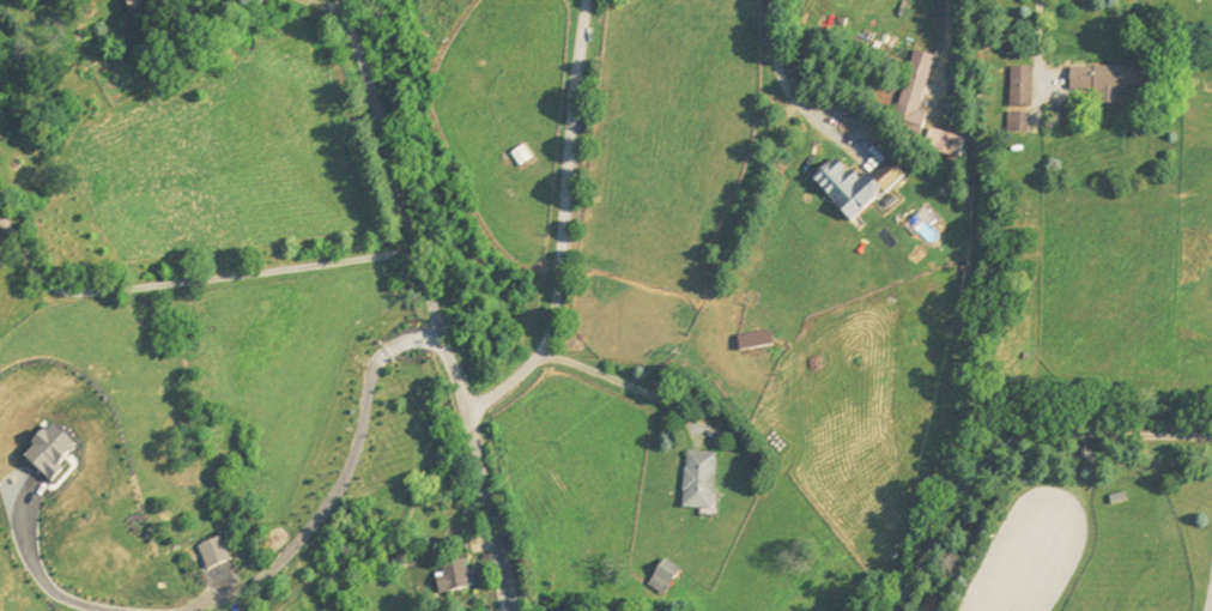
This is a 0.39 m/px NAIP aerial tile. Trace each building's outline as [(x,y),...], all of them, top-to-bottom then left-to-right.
[(136,33),(174,12),(168,0),(129,0),(120,5),(136,33)] [(919,137),(924,115),(917,113),(931,58),(909,53),(890,130),(919,137)] [(1030,70),(1008,70),(1007,112),(1029,113),(1030,70)] [(1100,96),(1100,107),(1113,108),(1113,96),(1145,96),(1145,70),(1068,70),(1067,95),(1100,96)] [(1008,133),(1023,133),(1023,116),(1008,116),(1008,133)] [(961,143),(928,132),(922,151),(955,161),(961,143)] [(508,157),(516,170),(528,162),(519,149),(508,157)] [(900,178),(888,164),(869,180),(865,175),(854,185),(833,161),(807,183),(846,227),(900,178)] [(735,352),(767,350),(766,337),(735,339),(735,352)] [(712,454),(681,452),(678,509),(709,511),(712,454)] [(470,588),(460,558),(434,567),(444,597),(470,588)] [(669,579),(655,570),(645,585),(660,594),(669,579)]
